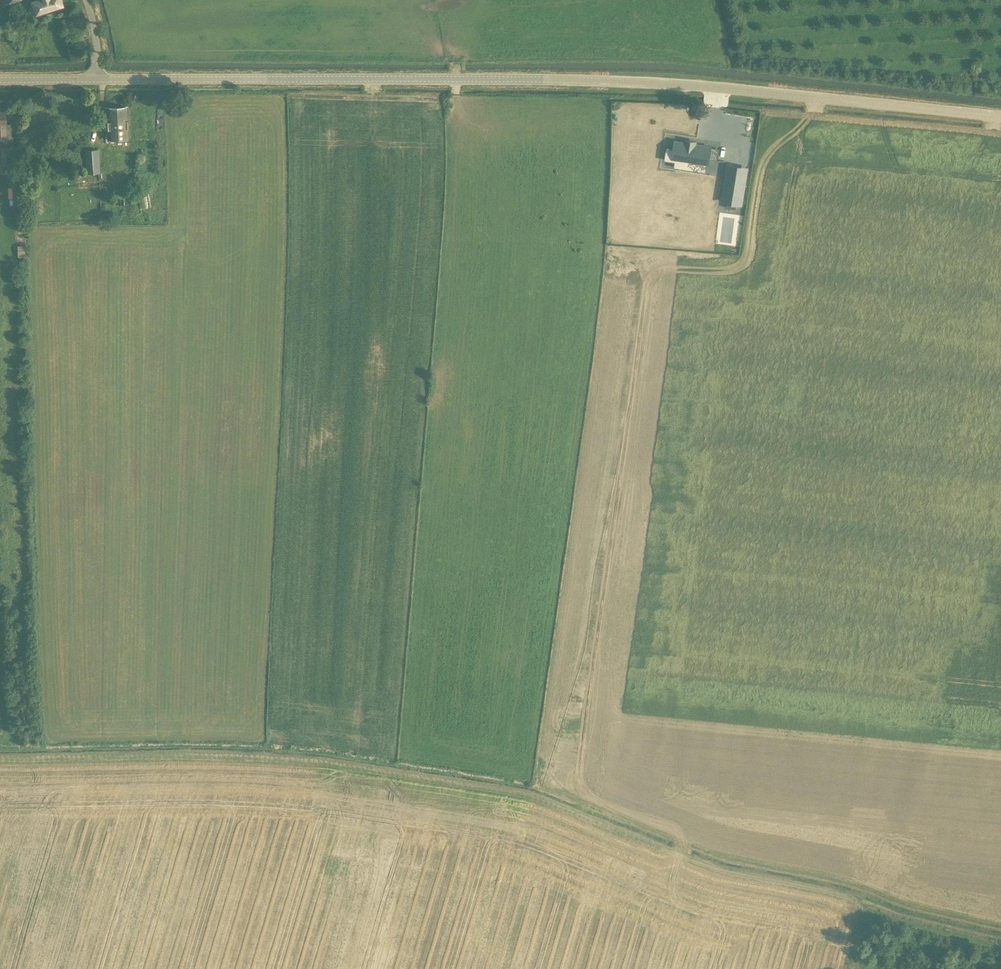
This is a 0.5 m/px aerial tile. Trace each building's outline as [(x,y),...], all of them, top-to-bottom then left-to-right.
[(36,13),(62,4),(61,0),(31,0),(36,13)] [(126,107),(106,108),(107,127),(108,139),(128,138),(126,107)] [(686,141),(686,142),(675,141),(673,149),(666,148),(665,160),(674,162),(675,159),(679,159),(706,164),(709,148),(709,146),(694,144),(694,143),(686,141)] [(15,207),(22,207),(20,165),(18,145),(13,145),(0,146),(2,166),(4,166),(4,172),(13,171),(12,166),(13,166),(15,207)] [(99,149),(84,150),(86,173),(82,173),(83,181),(89,181),(88,173),(100,172),(99,149)] [(745,170),(725,167),(720,201),(739,205),(745,170)] [(124,205),(124,200),(126,200),(125,190),(113,190),(114,206),(124,205)] [(140,208),(149,208),(149,194),(139,194),(140,208)]
